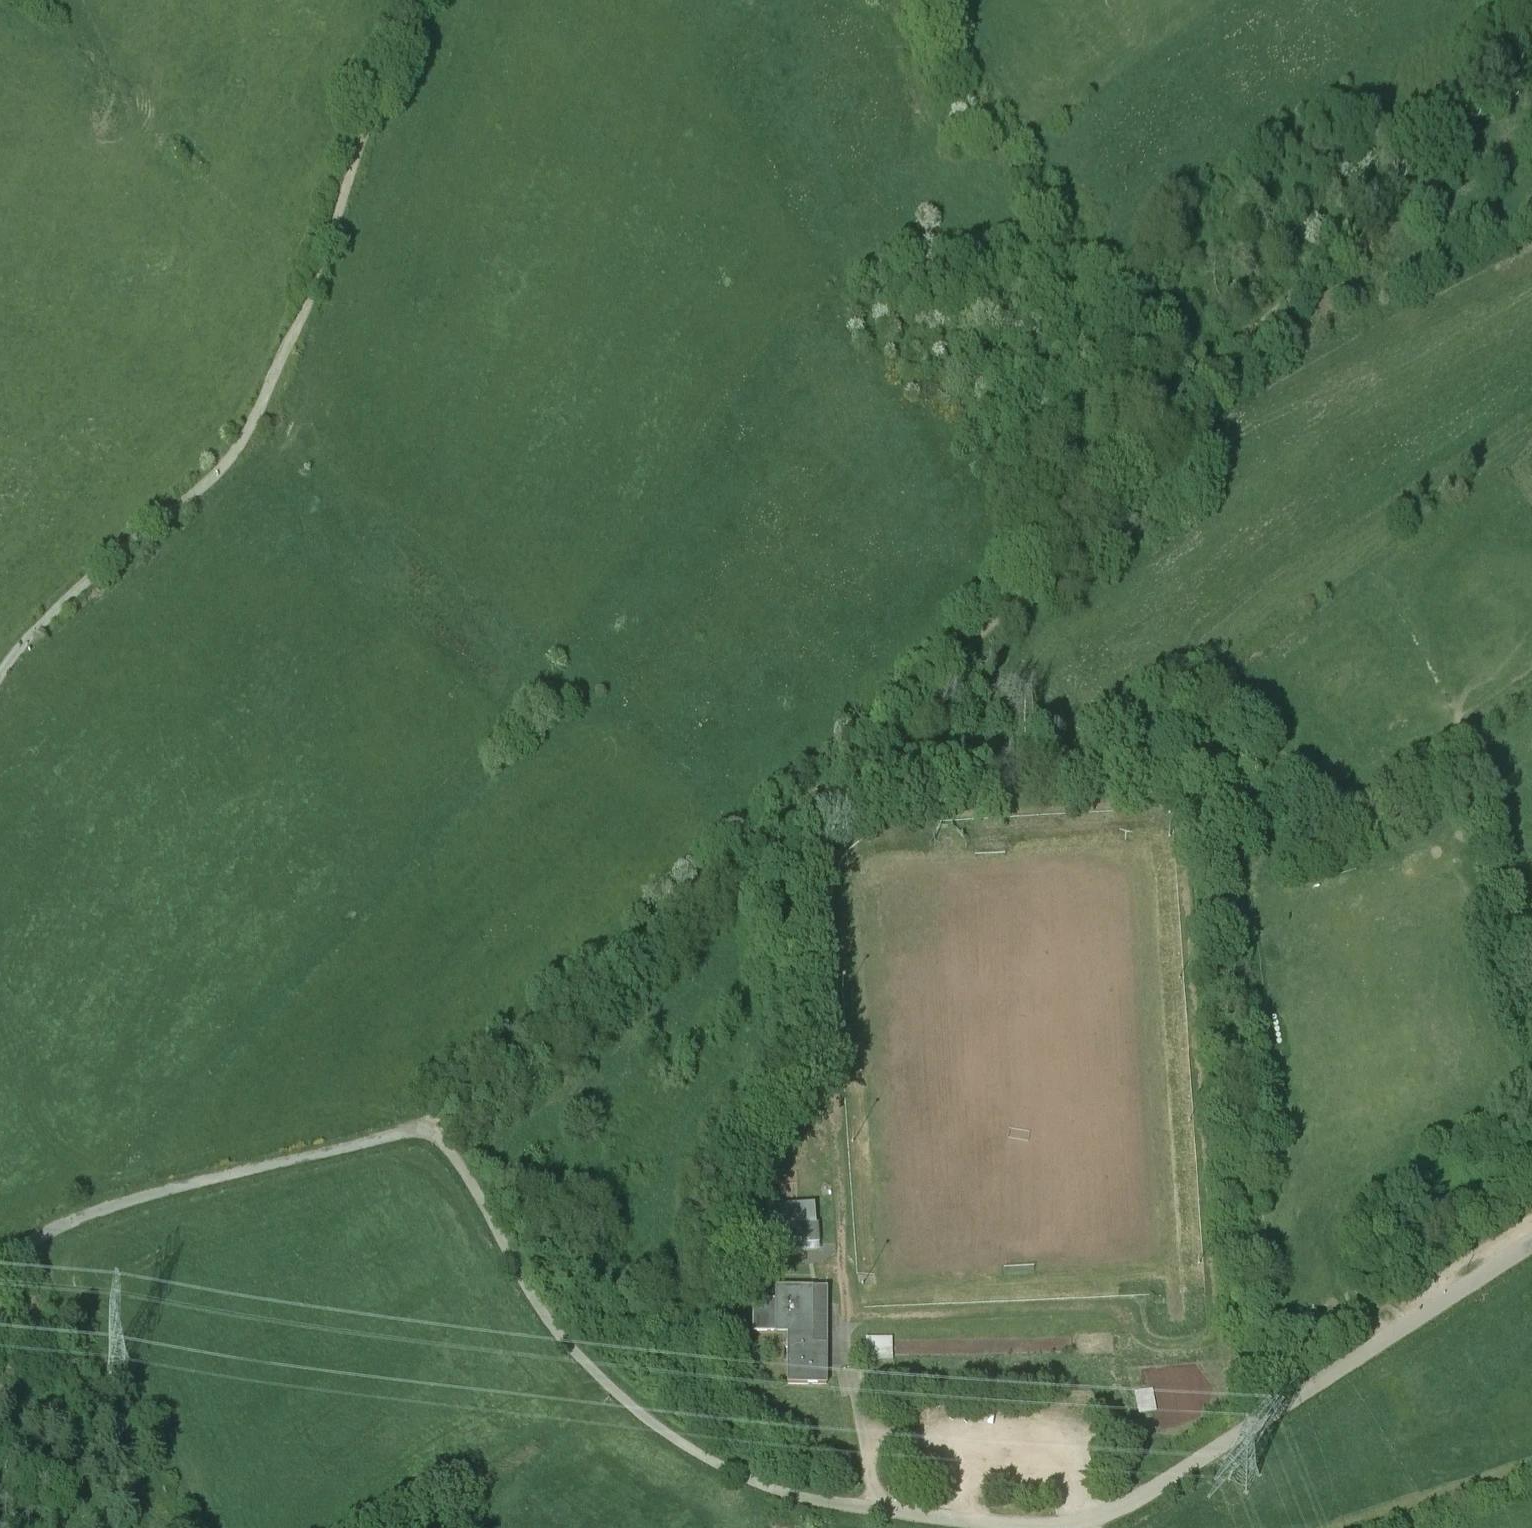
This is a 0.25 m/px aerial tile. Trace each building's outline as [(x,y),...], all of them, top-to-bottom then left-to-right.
[(816,1206),(765,1209),(766,1232),(747,1233),(749,1252),(775,1250),(776,1256),(809,1254),(819,1254),(816,1206)] [(817,1291),(776,1291),(776,1306),(753,1306),(753,1338),(788,1338),(787,1388),(827,1388),(828,1291),(817,1291)] [(868,1336),(869,1360),(895,1359),(895,1336),(868,1336)] [(1139,1406),(1156,1403),(1153,1383),(1136,1386),(1139,1406)]
